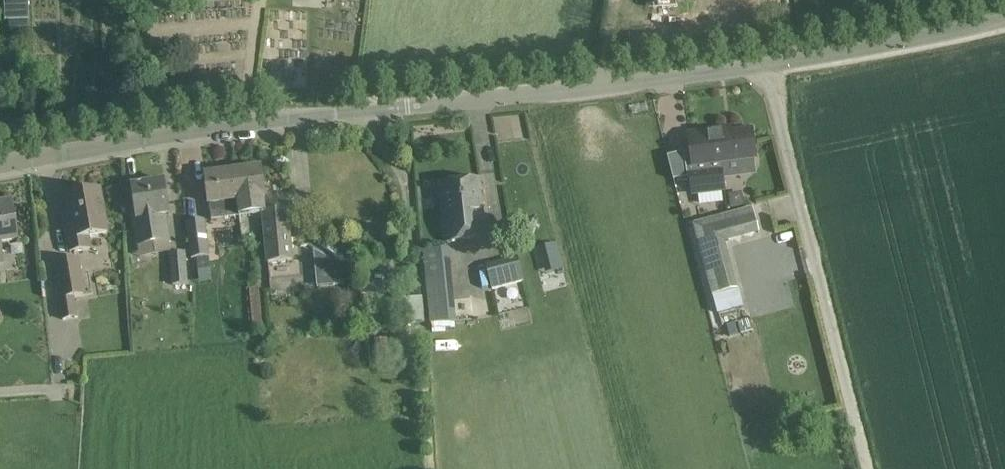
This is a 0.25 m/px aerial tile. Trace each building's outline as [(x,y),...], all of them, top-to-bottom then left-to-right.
[(26,0),(3,1),(3,3),(3,16),(4,22),(27,21),(26,0)] [(753,133),(751,133),(750,129),(737,131),(737,135),(723,137),(723,133),(689,137),(691,156),(684,156),(688,181),(691,180),(693,195),(725,191),(721,166),(757,161),(753,133)] [(267,264),(293,261),(288,211),(266,212),(264,198),(265,198),(261,168),(234,172),(238,200),(237,200),(240,216),(262,213),(267,264)] [(238,200),(234,172),(206,176),(213,220),(226,218),(224,202),(237,200),(238,200)] [(442,185),(445,219),(464,217),(465,218),(484,216),(480,181),(442,185)] [(137,247),(171,241),(165,206),(168,205),(165,182),(133,187),(136,207),(131,208),(137,247)] [(90,250),(88,238),(107,235),(100,192),(69,197),(73,224),(65,225),(69,253),(90,250)] [(742,195),(728,197),(730,211),(743,210),(742,195)] [(14,241),(9,206),(0,208),(0,244),(14,241)] [(694,224),(713,296),(730,292),(716,237),(736,232),(738,240),(759,234),(753,208),(694,224)] [(464,217),(445,219),(448,243),(460,242),(473,241),(486,239),(484,216),(465,218),(464,217)] [(186,223),(190,260),(196,259),(209,258),(205,221),(186,223)] [(539,246),(546,272),(565,267),(558,241),(539,246)] [(423,252),(430,325),(457,323),(449,249),(423,252)] [(184,252),(167,254),(170,286),(186,284),(184,252)] [(315,285),(335,285),(333,254),(314,255),(315,285)] [(486,265),(493,291),(525,282),(518,257),(486,265)] [(209,258),(196,259),(198,275),(211,273),(209,258)] [(86,296),(80,259),(56,263),(61,295),(56,296),(61,321),(78,317),(74,298),(86,296)] [(424,319),(423,297),(385,300),(387,322),(424,319)] [(734,323),(726,325),(729,336),(736,334),(734,323)]
